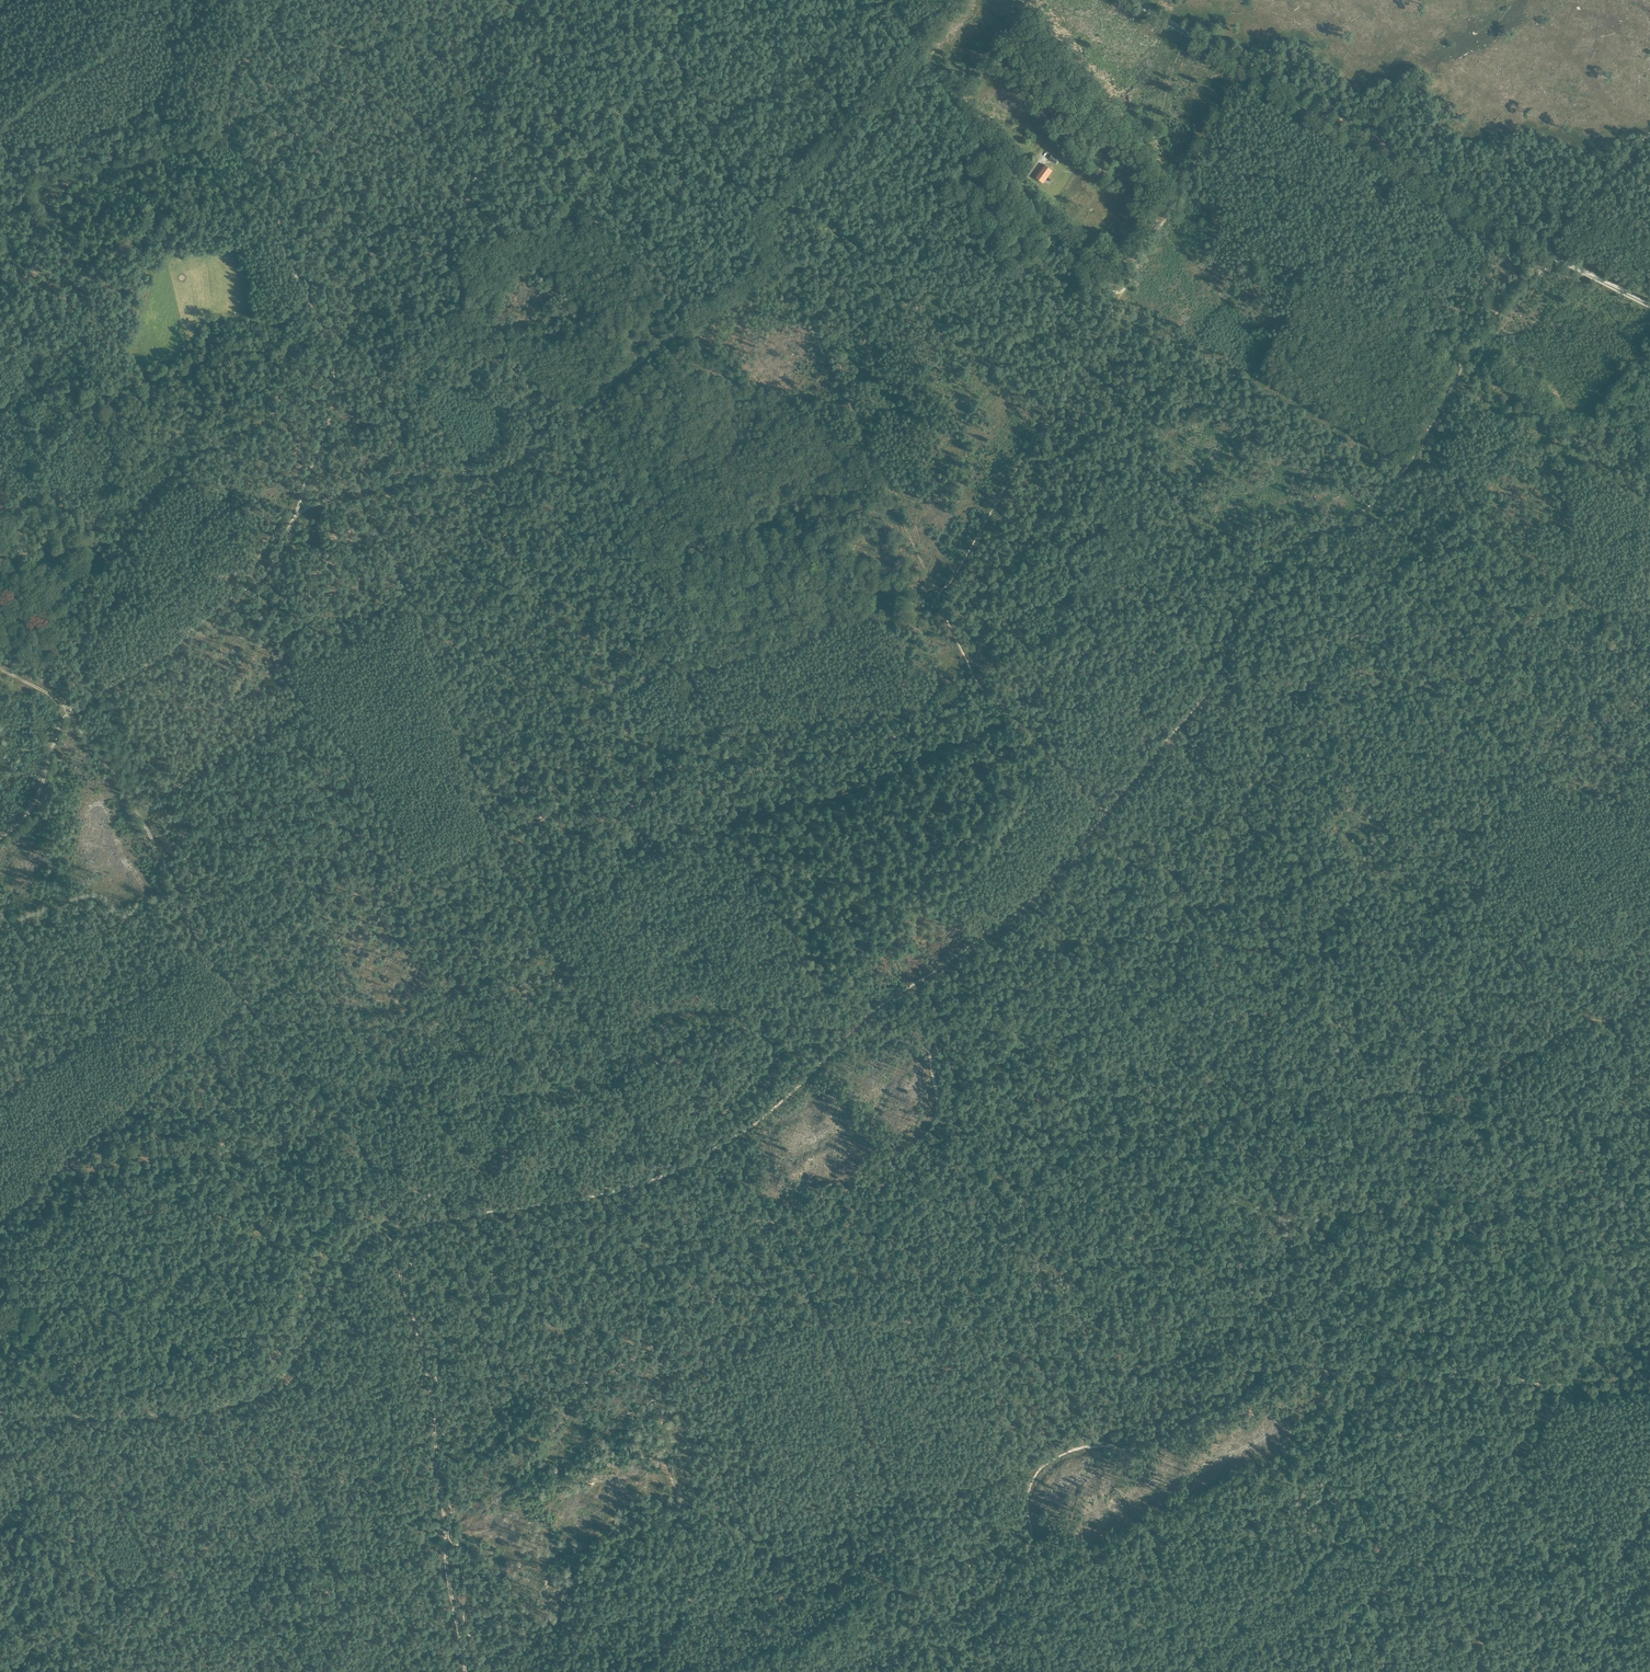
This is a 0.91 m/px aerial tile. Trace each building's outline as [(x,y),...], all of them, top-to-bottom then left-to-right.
[(1049,159),(1056,164),(1058,160),(1058,159),(1060,157),(1054,153),(1052,155),(1049,159)] [(1044,166),(1035,177),(1041,182),(1051,171),(1044,166)]
